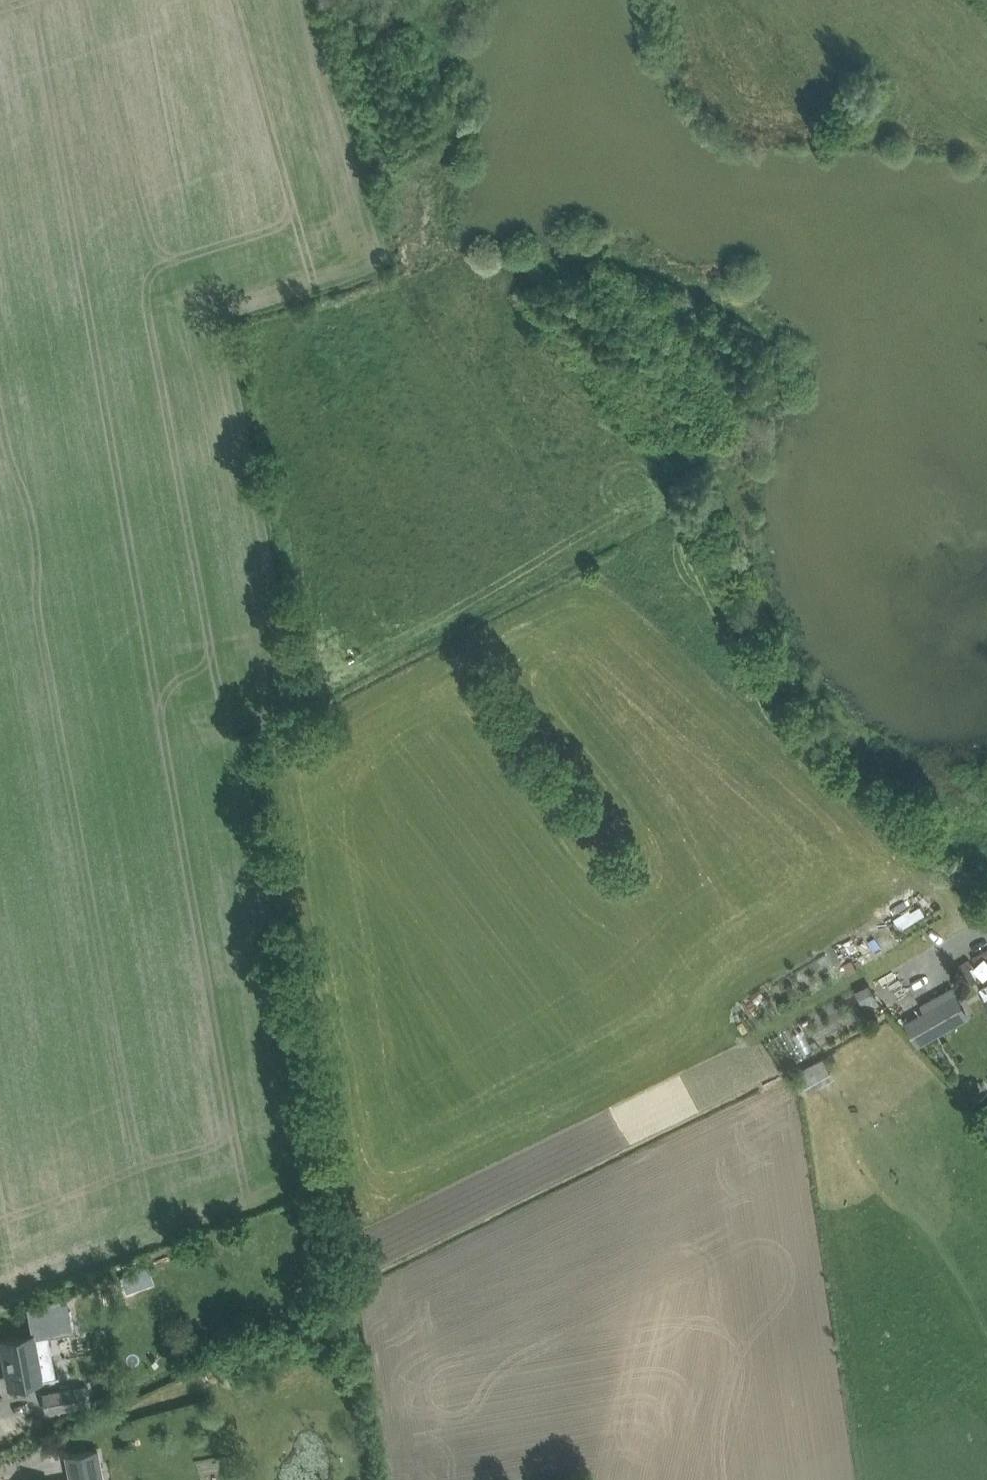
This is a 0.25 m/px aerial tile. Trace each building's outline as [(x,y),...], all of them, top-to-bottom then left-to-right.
[(852,956),(844,961),(850,971),(858,966),(852,956)] [(881,1004),(870,983),(857,990),(867,1011),(881,1004)] [(938,1034),(967,1016),(951,988),(920,1006),(924,1013),(906,1023),(918,1046),(938,1034)] [(972,1092),(966,1097),(974,1107),(983,1100),(977,1093),(972,1092)] [(129,1312),(136,1310),(157,1304),(151,1279),(107,1294),(115,1324),(131,1320),(129,1312)] [(20,1336),(0,1340),(9,1385),(28,1381),(55,1376),(48,1336),(73,1331),(67,1296),(27,1308),(32,1333),(20,1336)] [(84,1386),(42,1393),(45,1412),(87,1405),(84,1386)] [(64,1457),(69,1478),(58,1479),(99,1479),(93,1451),(64,1457)]
